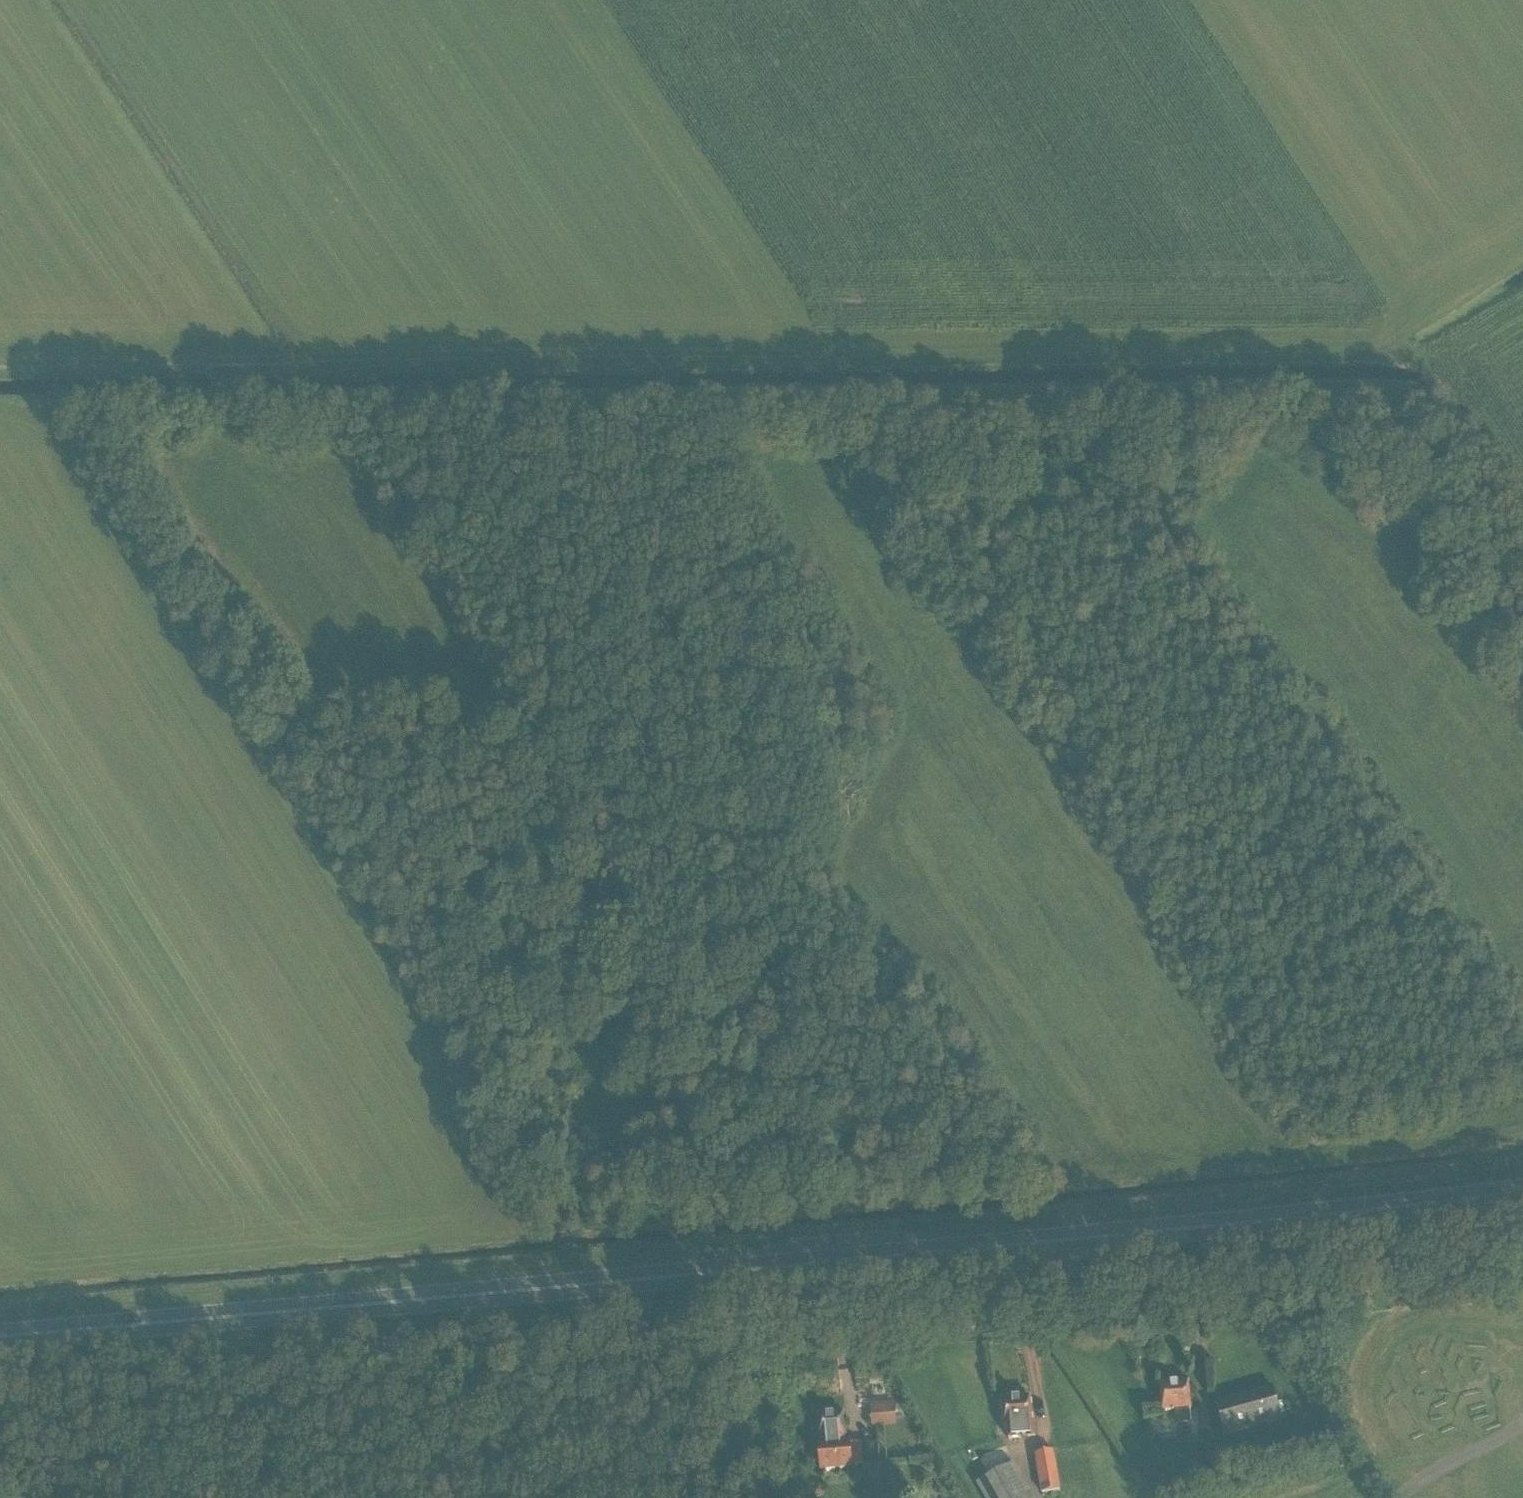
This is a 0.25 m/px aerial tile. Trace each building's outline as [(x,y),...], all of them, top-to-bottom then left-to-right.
[(1191,1410),(1192,1409),(1189,1383),(1160,1386),(1163,1412),(1176,1411),(1177,1424),(1192,1422),(1191,1410)] [(1217,1401),(1226,1435),(1281,1420),(1273,1386),(1217,1401)] [(1036,1438),(1035,1424),(1033,1424),(1031,1398),(1002,1400),(1004,1427),(1008,1427),(1009,1440),(1036,1438)] [(871,1403),(872,1427),(897,1426),(895,1401),(871,1403)] [(845,1437),(846,1436),(845,1414),(817,1416),(819,1439),(822,1438),(822,1444),(819,1445),(821,1471),(852,1469),(852,1468),(862,1467),(861,1444),(850,1445),(850,1442),(845,1443),(845,1437)] [(1036,1455),(1043,1494),(1060,1491),(1053,1452),(1036,1455)] [(985,1497),(1032,1497),(1013,1465),(978,1485),(985,1497)]
